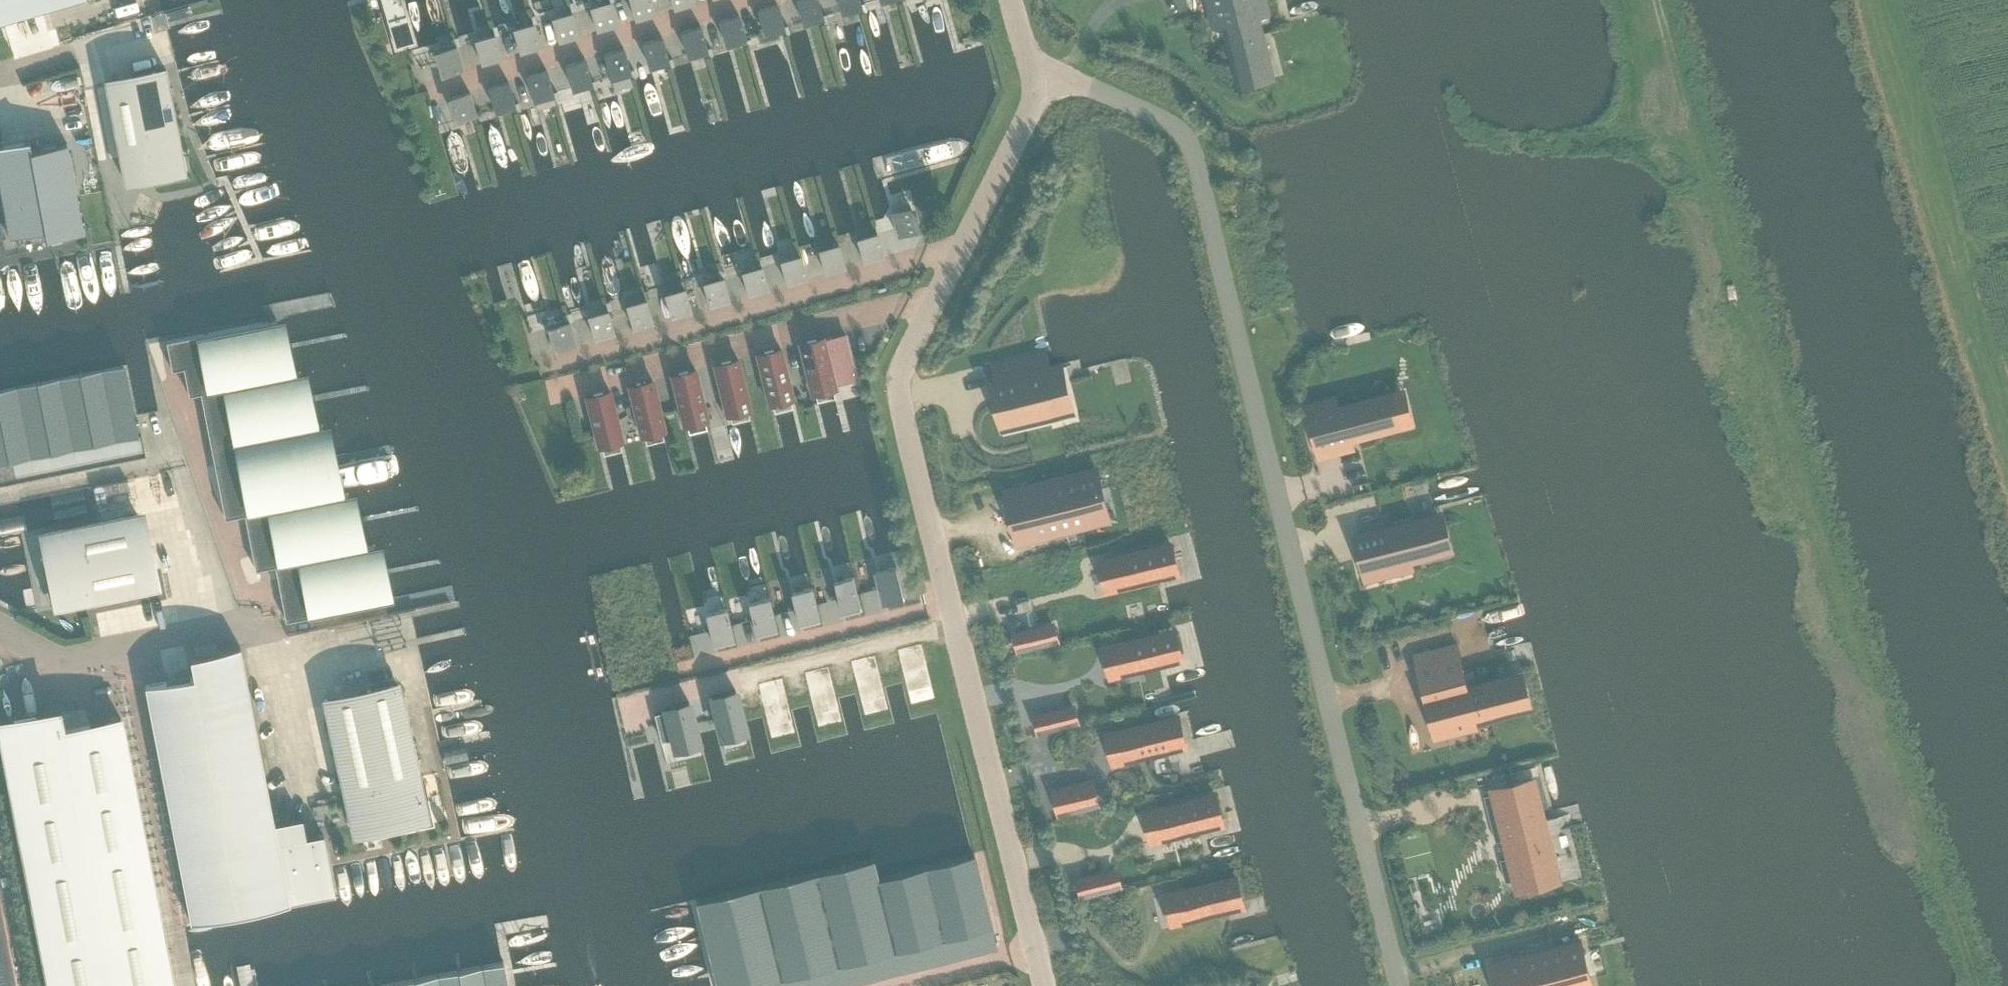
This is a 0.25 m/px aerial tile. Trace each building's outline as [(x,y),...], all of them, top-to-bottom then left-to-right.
[(77,0),(0,0),(0,22),(77,0)] [(651,0),(630,0),(635,20),(655,14),(651,0)] [(693,0),(671,0),(674,9),(693,3),(693,0)] [(802,22),(822,16),(817,0),(796,0),(802,22)] [(860,5),(859,0),(838,0),(841,11),(860,5)] [(1218,40),(1230,37),(1242,90),(1283,80),(1276,47),(1260,50),(1255,31),(1262,30),(1255,0),(1209,0),(1218,40)] [(617,25),(610,2),(590,8),(597,31),(617,25)] [(757,9),(764,33),(783,27),(777,4),(757,9)] [(578,36),(572,13),(552,18),(559,41),(578,36)] [(719,21),(725,44),(745,38),(738,15),(719,21)] [(540,47),(533,24),(513,30),(520,53),(540,47)] [(681,31),(687,55),(707,49),(700,26),(681,31)] [(501,58),(495,35),(475,41),(482,64),(501,58)] [(642,42),(649,66),(668,60),(662,37),(642,42)] [(442,74),(462,69),(456,46),(436,51),(442,74)] [(603,53),(610,77),(630,71),(623,48),(603,53)] [(585,59),(565,64),(572,88),(591,82),(585,59)] [(135,76),(136,81),(107,86),(124,181),(155,175),(154,166),(183,160),(166,70),(135,76)] [(546,70),(527,76),(533,99),(553,93),(546,70)] [(508,81),(488,86),(495,110),(514,104),(508,81)] [(469,92),(450,97),(456,121),(476,115),(469,92)] [(47,239),(83,232),(66,143),(31,150),(29,140),(0,145),(0,184),(10,236),(45,229),(47,239)] [(897,237),(920,231),(913,206),(890,212),(897,237)] [(857,239),(863,262),(883,256),(876,233),(857,239)] [(819,250),(825,273),(845,268),(838,245),(819,250)] [(780,261),(787,284),(806,278),(800,256),(780,261)] [(761,267),(742,272),(748,295),(768,290),(761,267)] [(703,283),(710,306),(729,301),(723,278),(703,283)] [(671,317),(691,312),(684,289),(665,294),(671,317)] [(626,305),(633,328),(652,323),(646,300),(626,305)] [(588,316),(594,339),(614,334),(607,311),(588,316)] [(286,375),(276,320),(166,342),(171,370),(183,368),(188,395),(200,393),(225,518),(244,515),(255,570),(275,566),(285,621),(384,601),(374,545),(357,548),(347,494),(334,496),(322,425),(309,427),(299,373),(286,375)] [(549,327),(556,350),(575,345),(569,322),(549,327)] [(823,338),(799,344),(812,394),(835,388),(834,384),(856,379),(845,334),(823,340),(823,338)] [(755,353),(767,407),(794,401),(781,347),(755,353)] [(711,364),(725,417),(752,410),(739,357),(711,364)] [(1004,361),(992,364),(1006,421),(1021,417),(1023,425),(1065,414),(1059,390),(1062,389),(1061,385),(1064,385),(1060,368),(1009,381),(1004,361)] [(137,421),(134,422),(121,364),(0,390),(0,485),(144,454),(137,421)] [(669,375),(682,428),(709,421),(696,368),(669,375)] [(626,386),(639,439),(666,432),(653,379),(626,386)] [(583,396),(596,449),(624,443),(611,390),(583,396)] [(1396,399),(1403,431),(1414,429),(1407,396),(1396,399)] [(1307,408),(1305,409),(1317,456),(1352,447),(1349,434),(1395,422),(1388,397),(1309,417),(1307,408)] [(1106,506),(1097,470),(1052,481),(1055,493),(1027,500),(1036,536),(1091,522),(1088,511),(1106,506)] [(59,568),(67,603),(156,585),(148,548),(144,549),(136,514),(42,533),(49,570),(59,568)] [(1365,536),(1354,539),(1365,583),(1403,573),(1399,556),(1441,545),(1435,519),(1386,531),(1384,521),(1362,526),(1365,536)] [(1178,539),(1120,554),(1126,578),(1184,564),(1178,539)] [(904,597),(896,566),(877,571),(884,602),(904,597)] [(861,607),(854,576),(834,581),(841,612),(861,607)] [(819,618),(811,587),(791,592),(799,623),(819,618)] [(776,628),(768,597),(748,602),(756,633),(776,628)] [(733,639),(725,608),(706,613),(713,644),(733,639)] [(1181,626),(1122,640),(1128,665),(1187,651),(1181,626)] [(1038,628),(1015,634),(1019,649),(1042,643),(1038,628)] [(921,643),(898,649),(909,692),(932,686),(921,643)] [(1478,690),(1467,645),(1422,656),(1444,741),(1488,730),(1484,713),(1525,703),(1519,679),(1478,690)] [(193,676),(144,686),(193,924),(334,895),(322,835),(306,838),(302,818),(274,824),(240,647),(190,657),(193,676)] [(878,654),(855,660),(866,703),(889,697),(878,654)] [(834,665),(811,671),(822,713),(845,708),(834,665)] [(791,676),(768,681),(778,724),(801,718),(791,676)] [(360,692),(361,697),(326,704),(354,833),(391,825),(389,815),(424,808),(397,684),(360,692)] [(745,733),(735,690),(711,696),(722,738),(745,733)] [(700,748),(688,701),(665,707),(666,711),(654,714),(661,741),(672,738),(676,754),(700,748)] [(1062,726),(1058,710),(1035,716),(1039,732),(1062,726)] [(59,711),(0,722),(0,731),(49,985),(172,985),(120,718),(62,729),(59,711)] [(1183,712),(1125,727),(1131,751),(1189,737),(1183,712)] [(1515,788),(1484,796),(1496,842),(1515,837),(1519,855),(1500,859),(1506,882),(1557,869),(1535,778),(1514,784),(1515,788)] [(1083,808),(1077,785),(1054,790),(1059,814),(1083,808)] [(1221,790),(1163,804),(1169,829),(1227,815),(1221,790)] [(696,901),(717,985),(845,985),(997,948),(973,853),(971,853),(877,877),(872,857),(696,901)] [(1241,872),(1183,887),(1189,911),(1248,897),(1241,872)] [(1099,875),(1076,880),(1080,896),(1103,890),(1099,875)] [(0,897),(0,985),(17,985),(0,897)] [(1491,964),(1496,985),(1565,985),(1564,983),(1590,977),(1581,941),(1491,964)] [(503,961),(374,985),(508,985),(503,961)]
